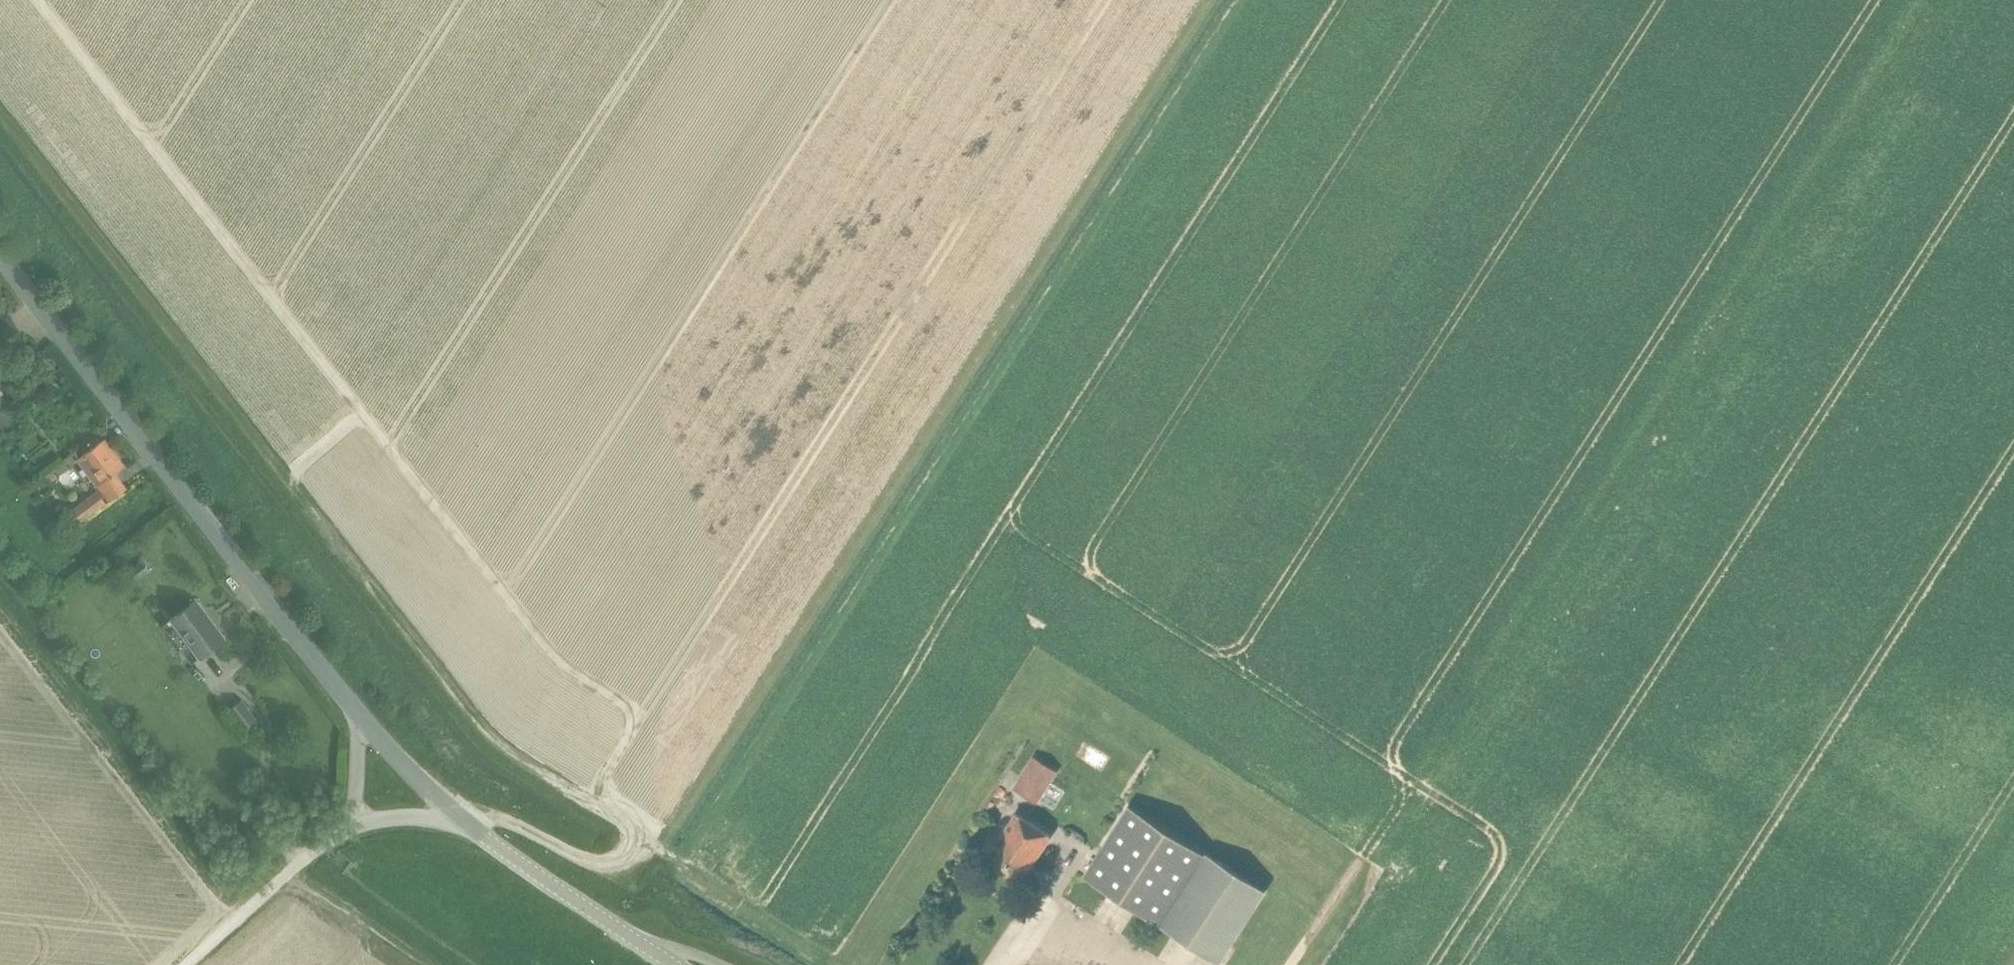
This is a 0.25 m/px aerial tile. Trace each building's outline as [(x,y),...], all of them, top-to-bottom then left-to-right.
[(125,488),(114,472),(123,466),(104,439),(88,451),(78,458),(97,484),(99,483),(110,499),(125,488)] [(48,484),(57,477),(52,470),(43,477),(48,484)] [(81,521),(93,513),(106,503),(105,501),(98,490),(71,508),(81,521)] [(200,655),(210,648),(223,639),(195,601),(172,618),(200,655)] [(243,730),(257,719),(242,699),(228,710),(243,730)] [(1039,803),(1058,772),(1034,757),(1014,788),(1039,803)] [(1205,854),(1130,806),(1084,876),(1160,925),(1220,964),(1267,891),(1207,852),(1205,854)] [(1021,884),(1052,837),(1018,814),(996,848),(991,845),(982,858),(1004,873),(1021,884)]
